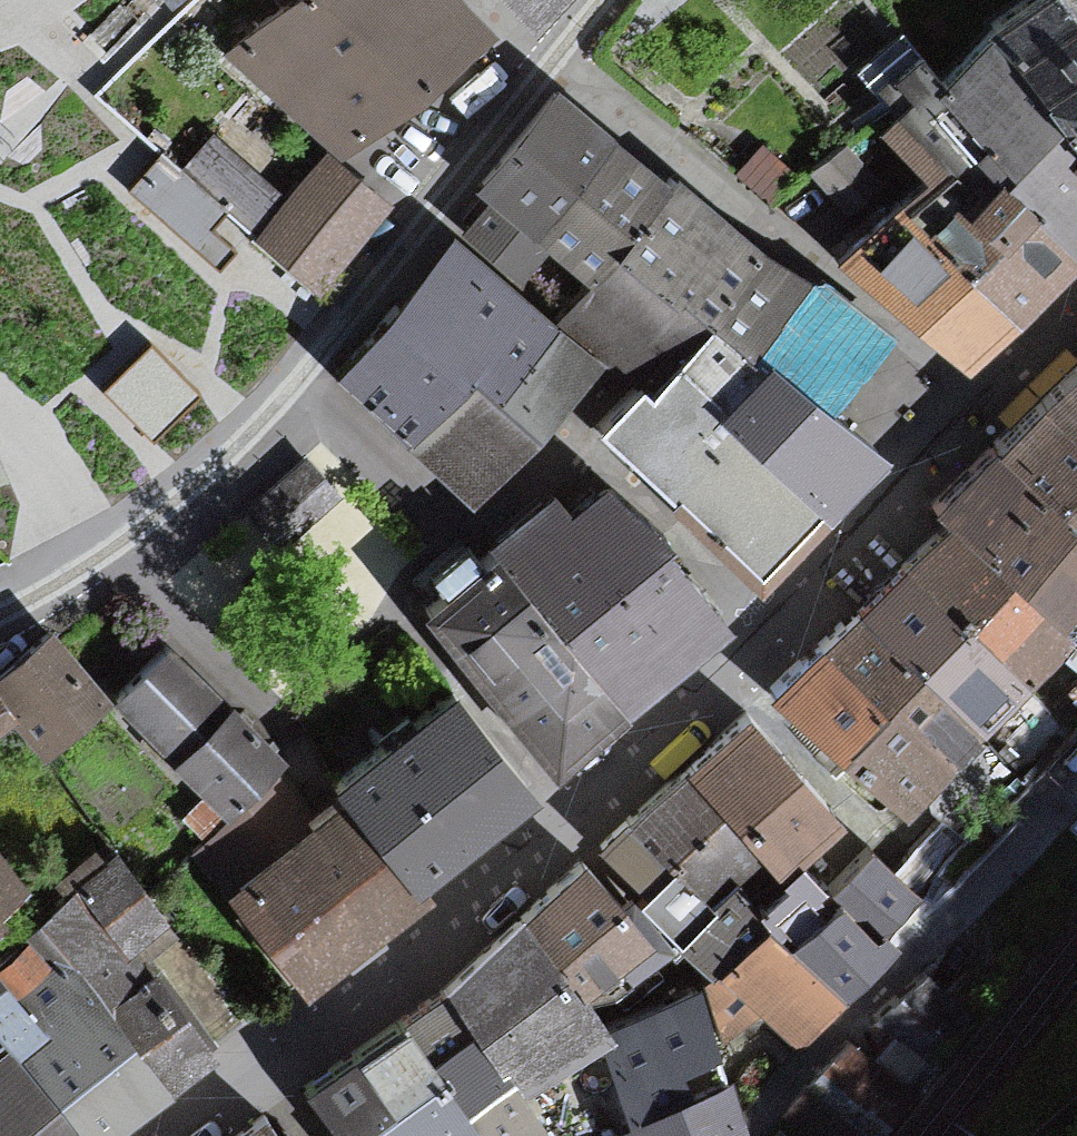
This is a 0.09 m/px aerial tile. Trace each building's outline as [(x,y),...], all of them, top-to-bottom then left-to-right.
[(451,0),(300,0),(235,51),(334,150),(435,76),(485,39),(451,0)] [(531,31),(557,0),(503,0),(531,31)] [(995,38),(1076,130),(1076,0),(1041,0),(995,38)] [(1076,258),(1076,130),(995,38),(945,82),(920,54),(885,85),(907,111),(982,194),(999,178),(1073,261),(1076,258)] [(468,229),(518,273),(542,246),(528,235),(612,137),(557,96),(479,189),(490,199),(492,201),(468,229)] [(1007,319),(1025,303),(1073,261),(999,178),(982,194),(907,111),(884,131),(928,180),(903,202),(1007,319)] [(277,194),(207,136),(182,165),(252,223),(277,194)] [(644,166),(612,137),(528,235),(542,246),(582,283),(613,246),(666,184),(644,166)] [(789,171),(758,143),(731,173),(761,201),(789,171)] [(872,174),(847,147),(815,176),(840,203),(872,174)] [(377,202),(324,159),(260,239),(313,282),(377,202)] [(807,289),(798,281),(734,226),(727,221),(723,217),(674,175),(666,184),(613,246),(673,297),(706,325),(747,360),(807,289)] [(840,258),(907,312),(964,358),(1007,319),(903,202),(840,258)] [(413,441),(471,377),(495,398),(554,332),(456,244),(419,286),(339,375),(413,441)] [(673,297),(613,246),(582,283),(554,315),(636,385),(647,394),(674,362),(706,325),(673,297)] [(818,276),(807,289),(747,360),(757,368),(767,357),(829,409),(890,337),(818,276)] [(757,368),(747,360),(706,325),(674,362),(647,394),(636,385),(593,435),(613,452),(669,499),(670,498),(758,573),(816,506),(829,517),(882,455),(829,409),(767,357),(757,368)] [(537,435),(596,369),(554,332),(495,398),(537,435)] [(127,416),(152,440),(200,393),(151,344),(103,391),(127,416)] [(1048,399),(1076,427),(1076,370),(1048,399)] [(473,505),(537,435),(495,398),(471,377),(413,441),(408,447),(473,505)] [(1048,399),(1035,413),(999,449),(1076,525),(1076,427),(1048,399)] [(1076,615),(1076,525),(999,449),(952,497),(937,512),(947,522),(1060,632),(1076,615)] [(306,460),(253,510),(283,542),(336,491),(306,460)] [(568,518),(547,493),(487,546),(490,550),(629,705),(680,660),(724,621),(604,486),(568,518)] [(1029,686),(1071,643),(1060,632),(947,522),(940,529),(905,565),(1029,686)] [(553,773),(614,718),(629,705),(490,550),(414,617),(553,773)] [(1019,696),(1029,686),(905,565),(894,576),(857,614),(982,735),(1019,696)] [(849,623),(822,651),(893,718),(947,771),(982,735),(857,614),(849,623)] [(51,753),(108,710),(56,642),(25,666),(0,684),(0,687),(51,753)] [(280,759),(169,647),(115,701),(226,812),(280,759)] [(848,764),(893,718),(822,651),(779,695),(829,743),(848,764)] [(451,697),(335,789),(343,799),(414,888),(447,862),(469,844),(530,795),(451,697)] [(12,721),(0,703),(0,731),(12,721)] [(794,773),(741,715),(680,773),(779,876),(793,863),(840,818),(794,773)] [(947,771),(893,718),(848,764),(853,768),(903,816),(936,782),(947,771)] [(785,882),(779,876),(680,773),(628,823),(672,869),(710,909),(737,883),(753,911),(785,882)] [(421,897),(414,888),(343,799),(227,892),(306,990),(373,935),(421,897)] [(643,896),(672,869),(628,823),(599,850),(633,886),(643,896)] [(29,930),(100,1013),(163,1089),(213,1047),(161,985),(150,972),(139,958),(173,930),(112,858),(105,864),(93,850),(53,883),(66,899),(29,930)] [(910,893),(867,852),(830,891),(873,932),(910,893)] [(23,890),(0,860),(0,907),(23,890)] [(825,896),(793,863),(779,876),(785,882),(753,911),(762,924),(784,945),(824,907),(819,902),(825,896)] [(615,904),(584,866),(521,921),(581,993),(601,977),(645,942),(615,904)] [(710,909),(672,869),(643,896),(636,902),(668,936),(675,943),(710,909)] [(737,883),(710,909),(675,943),(707,977),(717,967),(762,924),(753,911),(737,883)] [(819,902),(824,907),(784,945),(837,1000),(883,956),(825,896),(819,902)] [(602,1026),(581,993),(521,921),(483,954),(446,985),(449,990),(520,1096),(601,1046),(610,1040),(602,1026)] [(837,1000),(784,945),(762,924),(717,967),(720,971),(757,1010),(795,1049),(842,1005),(837,1000)] [(100,1013),(29,930),(0,957),(0,1039),(8,1049),(73,1135),(110,1135),(116,1131),(163,1089),(100,1013)] [(717,967),(707,977),(701,983),(727,1039),(757,1010),(720,971),(717,967)] [(923,978),(883,1021),(923,1057),(963,1014),(923,978)] [(401,1022),(404,1027),(474,1131),(477,1135),(547,1135),(520,1096),(449,990),(437,998),(401,1022)] [(728,1081),(690,990),(602,1026),(610,1040),(601,1046),(631,1120),(685,1098),(728,1081)] [(474,1131),(404,1027),(344,1067),(310,1089),(341,1135),(467,1135),(474,1131)] [(847,1045),(788,1115),(813,1135),(869,1135),(905,1093),(847,1045)] [(0,1055),(0,1135),(73,1135),(8,1049),(0,1055)] [(619,1125),(623,1135),(745,1135),(746,1135),(728,1081),(685,1098),(631,1120),(619,1125)] [(261,1121),(241,1135),(271,1135),(261,1121)]
